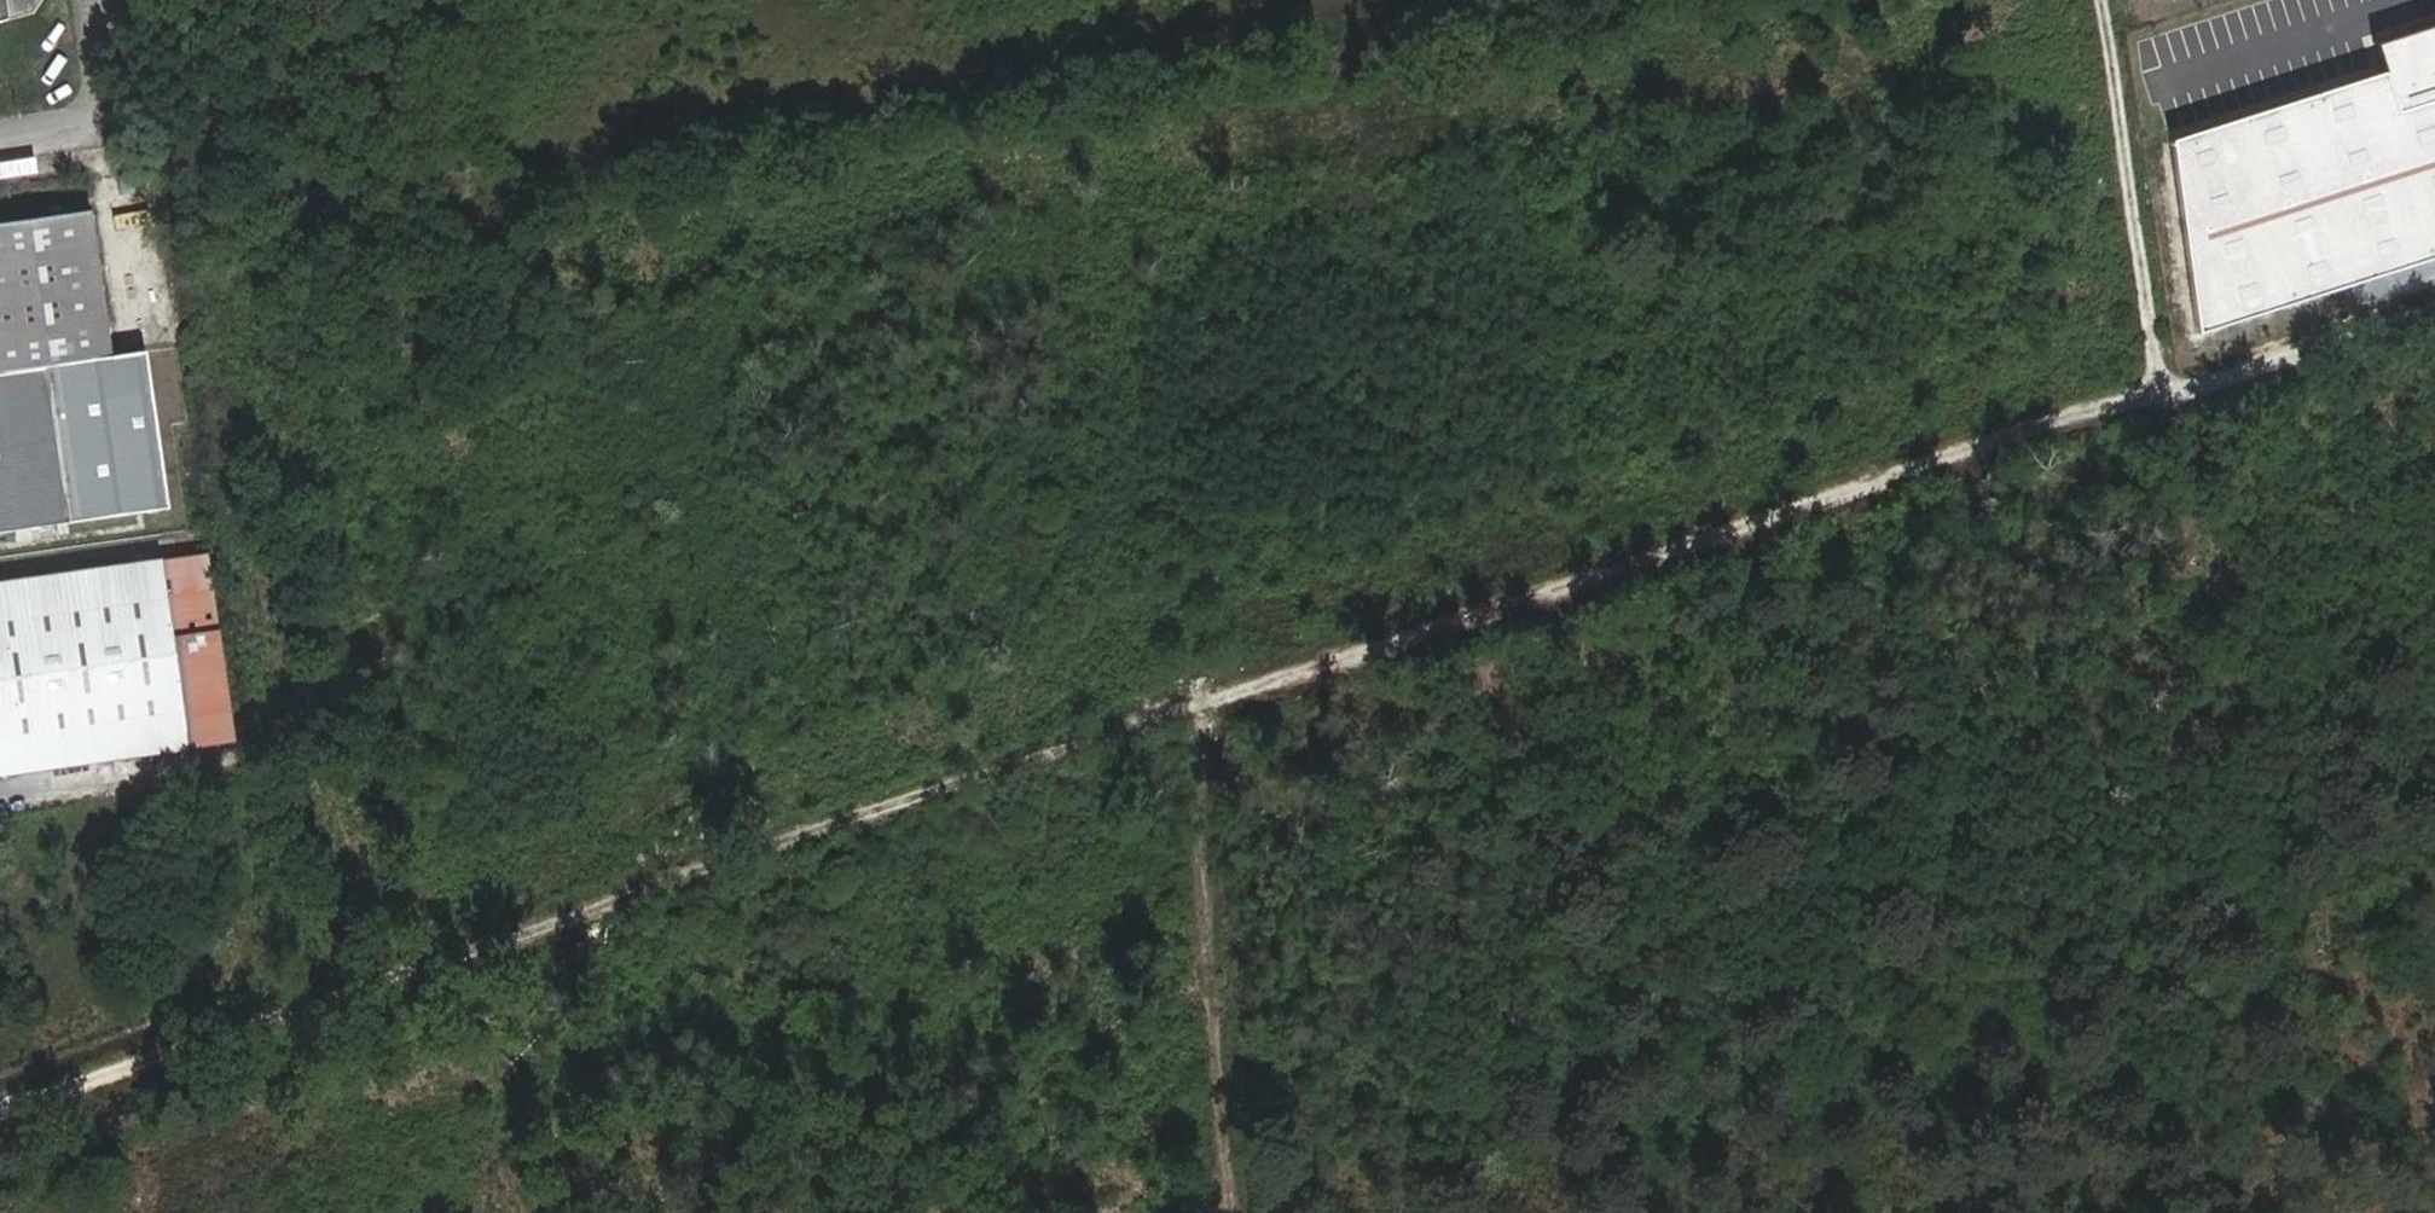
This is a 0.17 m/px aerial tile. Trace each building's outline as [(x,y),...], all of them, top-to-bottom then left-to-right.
[(38,12),(46,0),(0,0),(0,26),(38,12)] [(2196,334),(2434,255),(2434,31),(2372,51),(2380,75),(2175,148),(2196,334)] [(34,366),(99,357),(76,212),(0,224),(0,371),(34,366)] [(34,366),(0,371),(0,530),(57,522),(34,366)] [(202,587),(197,554),(150,561),(155,594),(202,587)] [(0,583),(0,770),(178,744),(155,594),(150,561),(0,583)]
